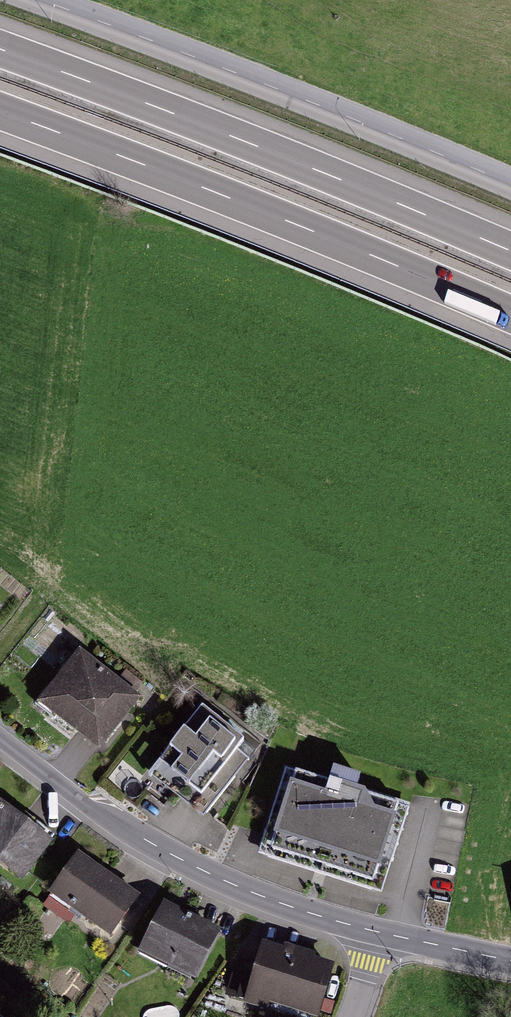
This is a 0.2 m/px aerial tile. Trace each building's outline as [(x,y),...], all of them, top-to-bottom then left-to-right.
[(81,656),(38,709),(100,759),(143,706),(81,656)] [(202,707),(145,778),(197,819),(254,749),(202,707)] [(288,770),(260,858),(383,897),(411,809),(288,770)] [(50,846),(0,806),(0,872),(18,886),(50,846)] [(51,904),(115,948),(143,908),(79,863),(51,904)] [(139,952),(197,979),(218,935),(160,908),(139,952)] [(245,1005),(286,1016),(318,1016),(333,968),(262,946),(245,1005)]
